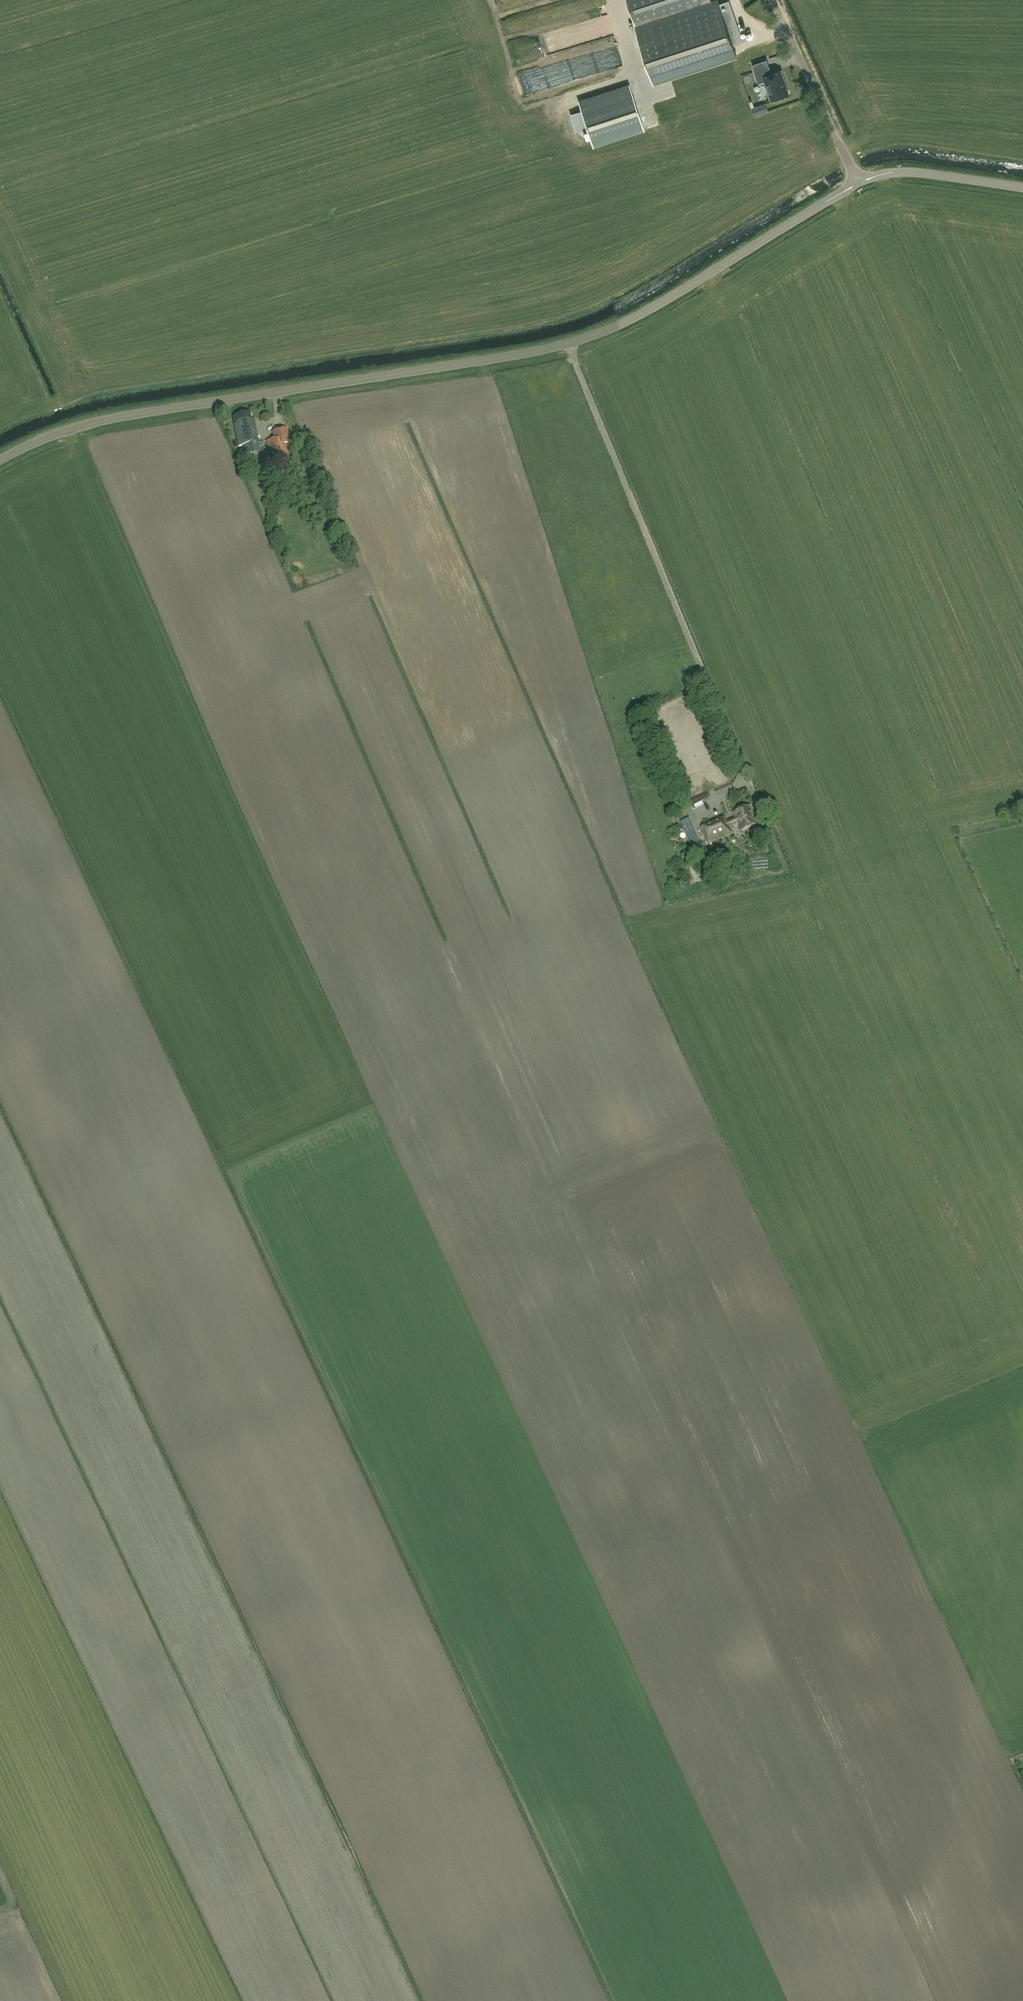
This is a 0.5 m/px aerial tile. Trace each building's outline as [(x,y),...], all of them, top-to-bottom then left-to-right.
[(589,7),(587,0),(577,3),(576,0),(574,0),(562,3),(565,13),(589,7)] [(653,82),(737,55),(718,0),(714,0),(711,1),(711,0),(627,0),(633,17),(635,26),(653,82)] [(573,79),(582,76),(576,56),(567,59),(573,79)] [(767,67),(754,71),(758,82),(765,80),(771,99),(789,93),(781,70),(769,73),(767,67)] [(629,84),(578,101),(593,147),(644,131),(629,84)] [(757,114),(769,110),(767,100),(754,104),(757,114)] [(258,442),(254,419),(235,422),(239,446),(258,442)] [(288,458),(285,444),(289,444),(287,429),(277,431),(278,439),(268,441),(267,441),(268,449),(270,449),(271,454),(272,454),(274,461),(288,458)] [(732,833),(730,827),(739,823),(742,830),(758,823),(751,807),(735,814),(736,817),(727,821),(725,818),(702,828),(709,843),(732,833)] [(688,836),(691,842),(698,839),(695,833),(688,836)]
